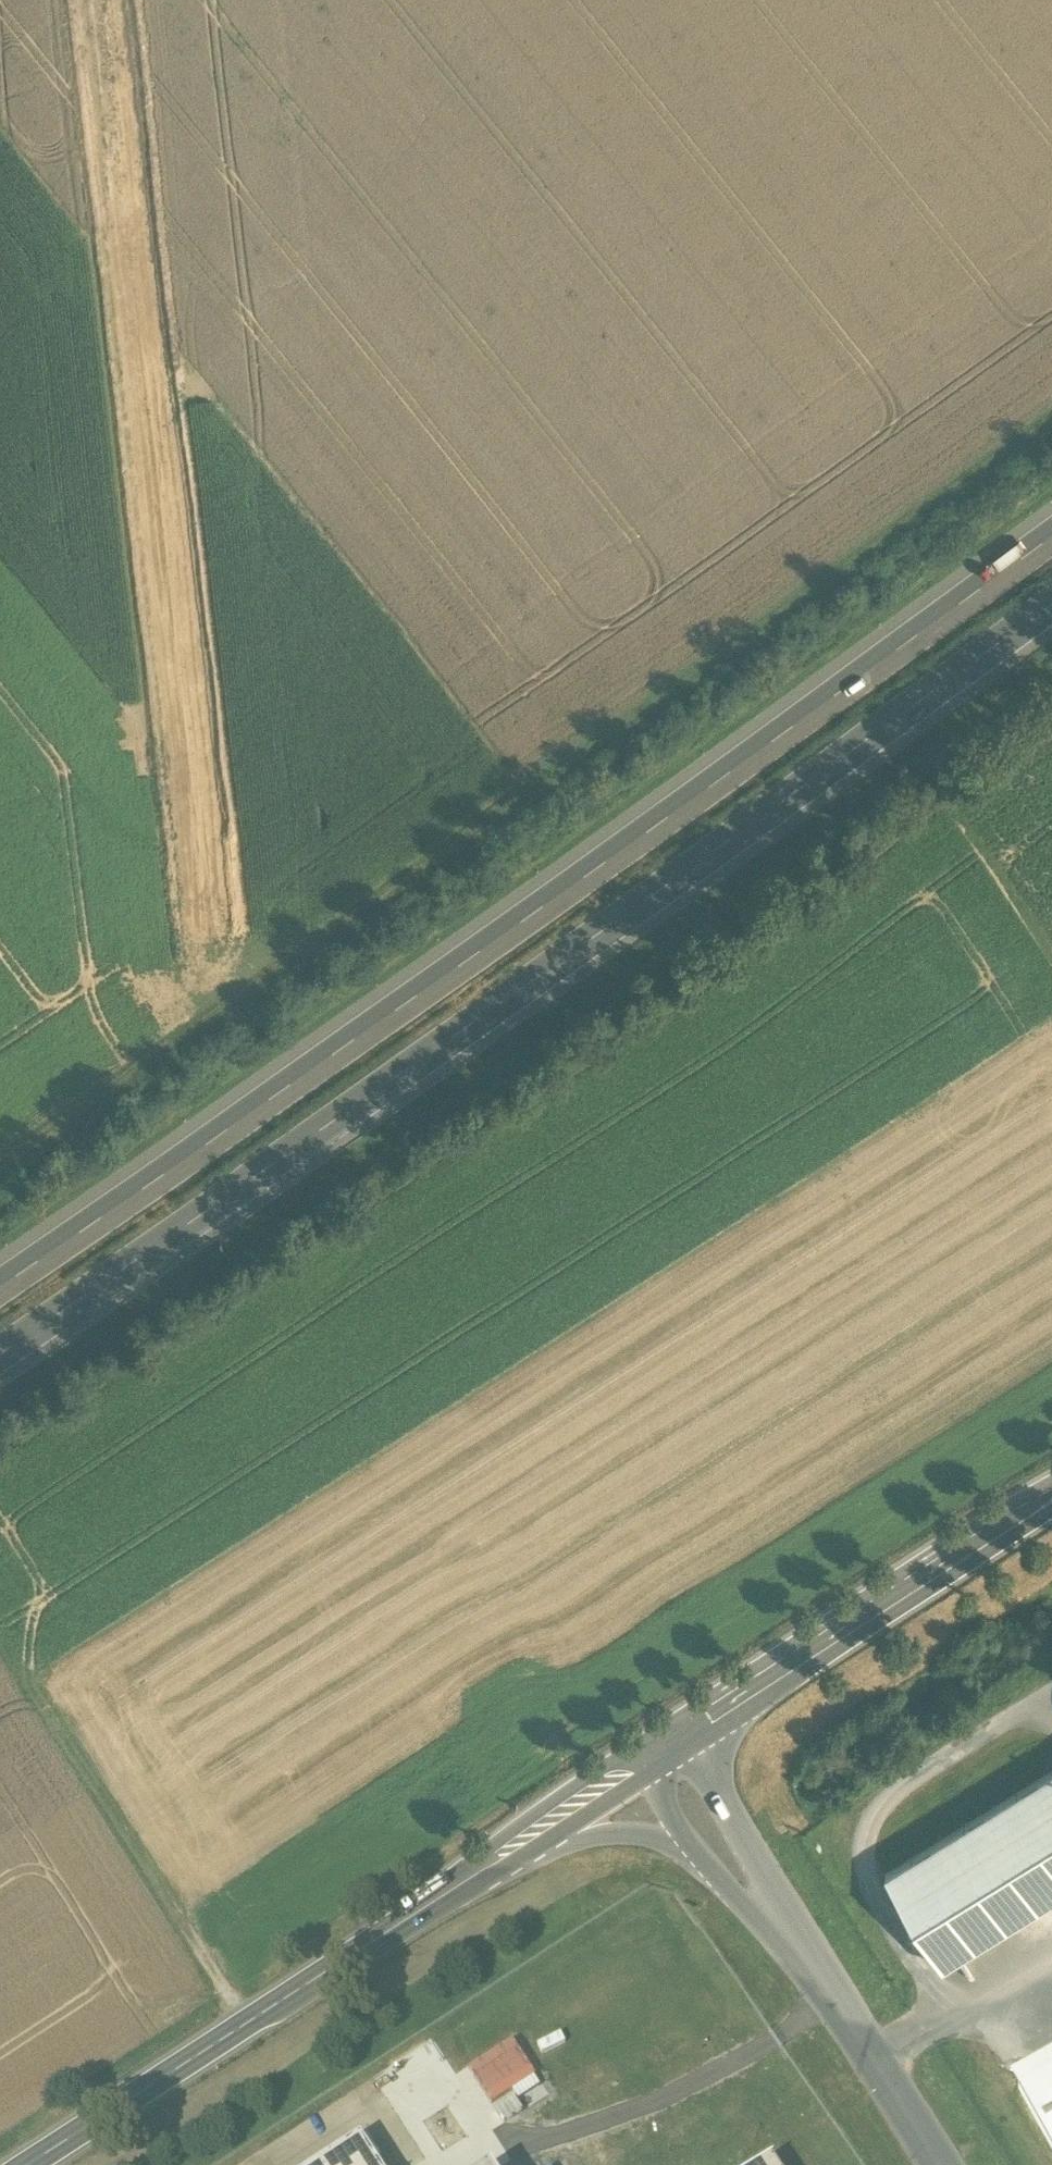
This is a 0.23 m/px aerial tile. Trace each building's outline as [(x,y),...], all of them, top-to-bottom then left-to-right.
[(885,1875),(942,1967),(1051,1899),(1051,1772),(918,1855),(885,1875)] [(1012,2075),(1051,2148),(1051,2053),(1012,2075)] [(321,2164),(370,2164),(376,2161),(362,2139),(321,2164)]
